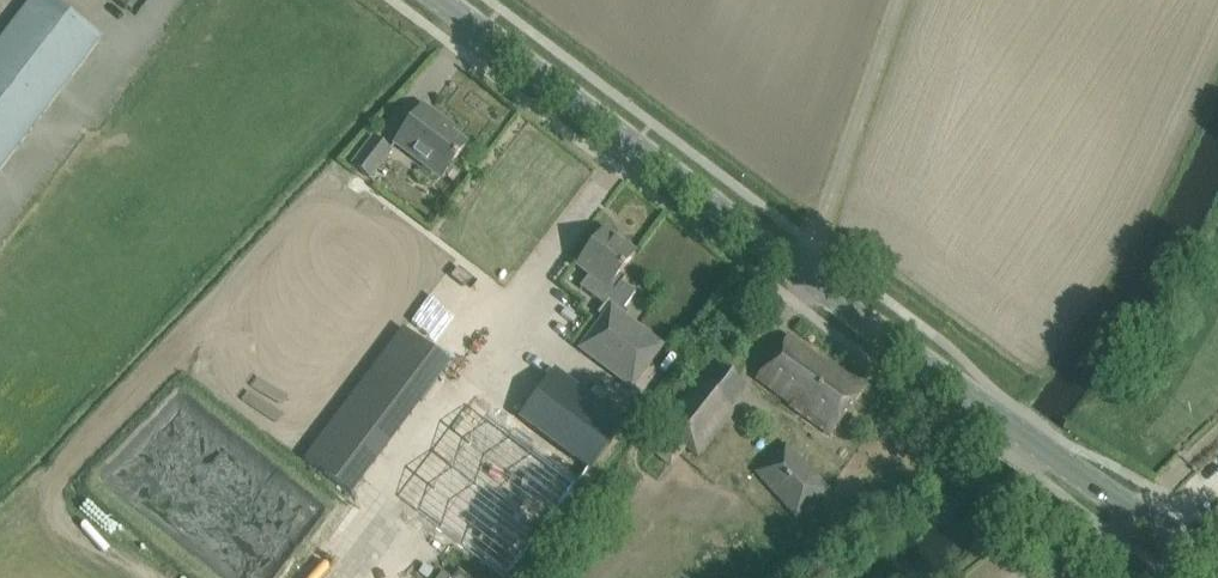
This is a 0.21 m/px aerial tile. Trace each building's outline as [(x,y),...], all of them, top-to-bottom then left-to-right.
[(48,0),(31,0),(0,40),(0,170),(100,40),(48,0)] [(438,125),(441,121),(423,107),(395,143),(442,178),(466,146),(438,125)] [(353,166),(370,178),(390,152),(373,139),(353,166)] [(597,314),(603,318),(579,349),(631,389),(663,347),(623,316),(625,313),(627,314),(628,313),(624,309),(635,294),(622,284),(626,279),(624,278),(623,280),(618,276),(635,254),(603,231),(589,250),(577,265),(590,274),(580,288),(603,306),(597,314)] [(424,400),(451,364),(402,327),(374,364),(424,400)] [(790,407),(830,436),(864,389),(830,364),(829,367),(788,337),(756,379),(791,404),(790,407)] [(720,402),(735,382),(710,363),(696,381),(646,449),(670,468),(685,450),(697,459),(718,431),(733,412),(720,402)] [(588,472),(625,422),(555,369),(518,418),(588,472)] [(755,474),(796,518),(829,489),(785,444),(755,474)]
